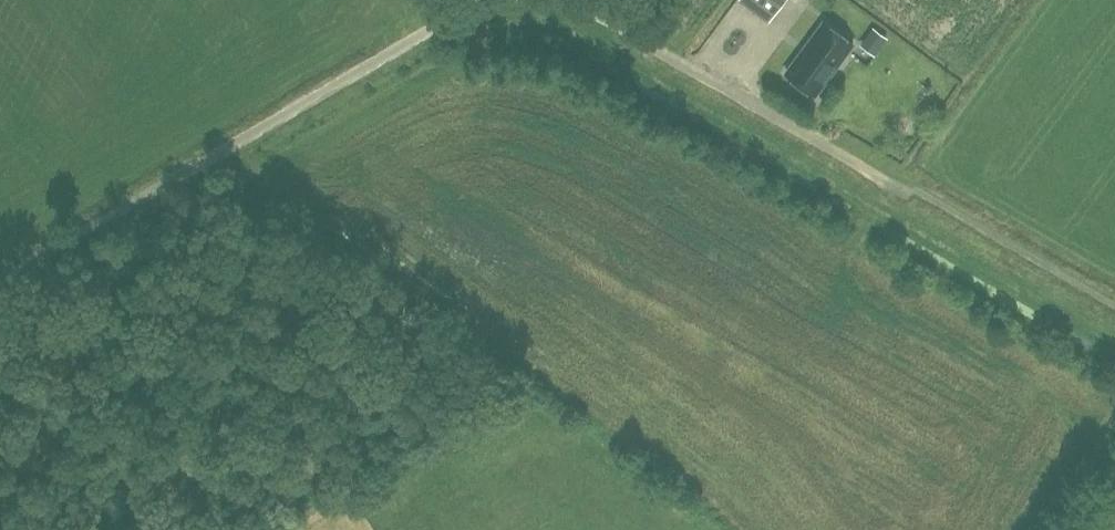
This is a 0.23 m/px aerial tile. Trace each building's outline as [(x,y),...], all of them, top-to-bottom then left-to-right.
[(769,22),(786,0),(740,0),(769,22)] [(824,21),(787,72),(816,94),(854,43),(824,21)]
